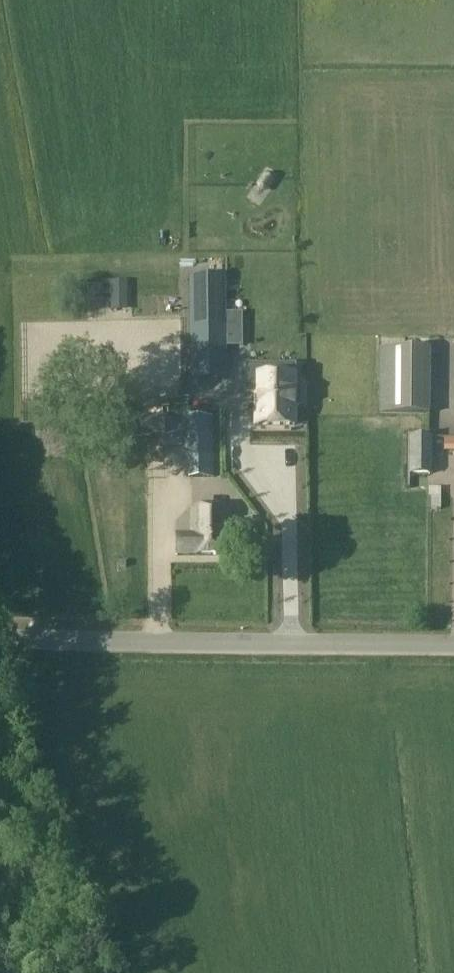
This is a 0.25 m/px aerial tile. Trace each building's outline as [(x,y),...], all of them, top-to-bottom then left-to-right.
[(445,199),(453,200),(453,184),(445,184),(445,199)] [(444,229),(453,229),(453,213),(445,213),(444,229)] [(445,242),(444,258),(453,258),(453,242),(445,242)] [(445,270),(445,286),(453,286),(453,270),(445,270)] [(188,382),(229,381),(228,279),(187,279),(188,382)] [(110,296),(126,296),(126,282),(110,282),(110,296)] [(378,349),(378,415),(430,415),(430,349),(378,349)] [(256,425),(294,426),(294,407),(299,407),(299,388),(294,388),(295,366),(247,365),(246,393),(256,393),(256,425)] [(164,417),(137,420),(139,437),(165,434),(164,417)] [(214,479),(214,458),(214,436),(214,417),(190,417),(190,479),(214,479)] [(254,447),(291,446),(291,434),(254,435),(254,447)] [(430,440),(408,440),(408,476),(430,476),(430,440)] [(294,468),(294,447),(252,448),(253,469),(294,468)] [(230,506),(193,506),(192,538),(176,538),(175,559),(230,559),(230,506)] [(244,521),(244,535),(257,535),(257,521),(244,521)] [(260,595),(298,593),(297,548),(258,549),(260,595)]
